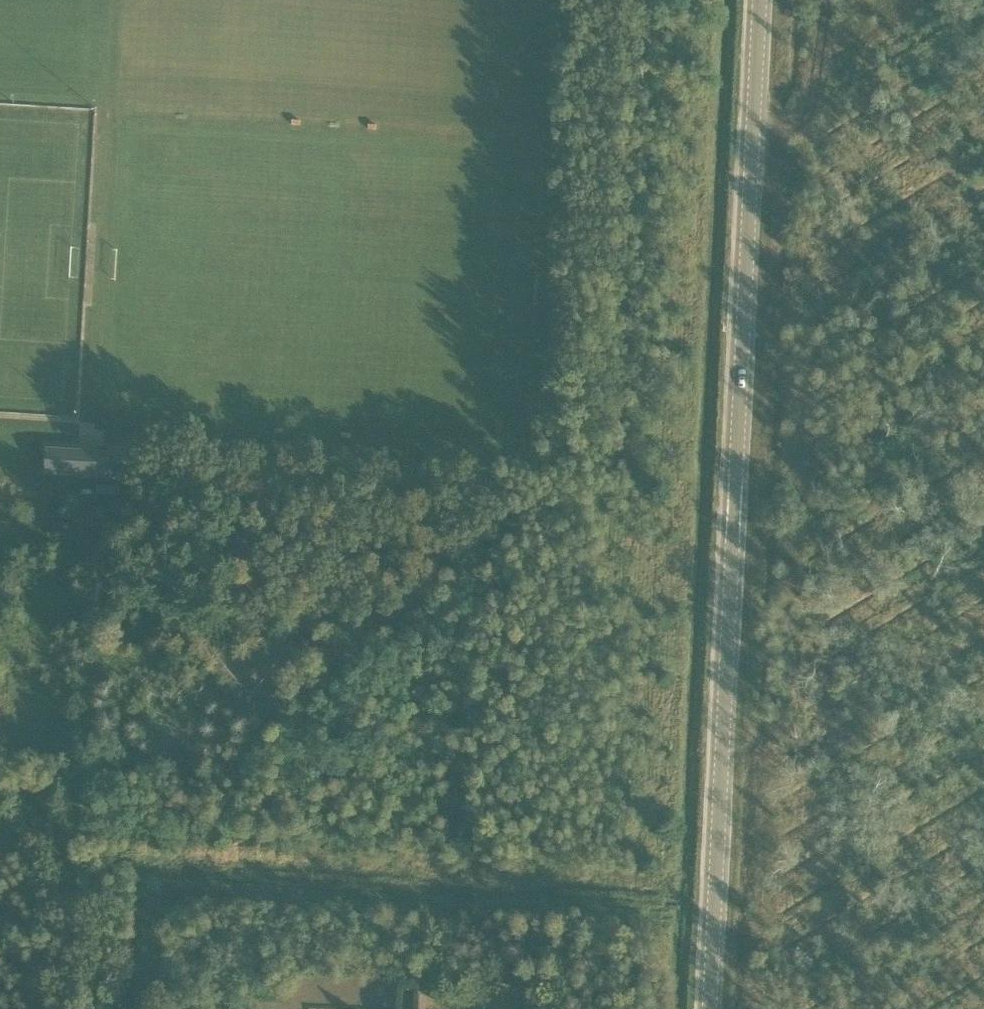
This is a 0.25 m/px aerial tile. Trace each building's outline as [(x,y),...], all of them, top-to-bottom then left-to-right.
[(111,448),(46,444),(45,469),(110,473),(111,448)]
